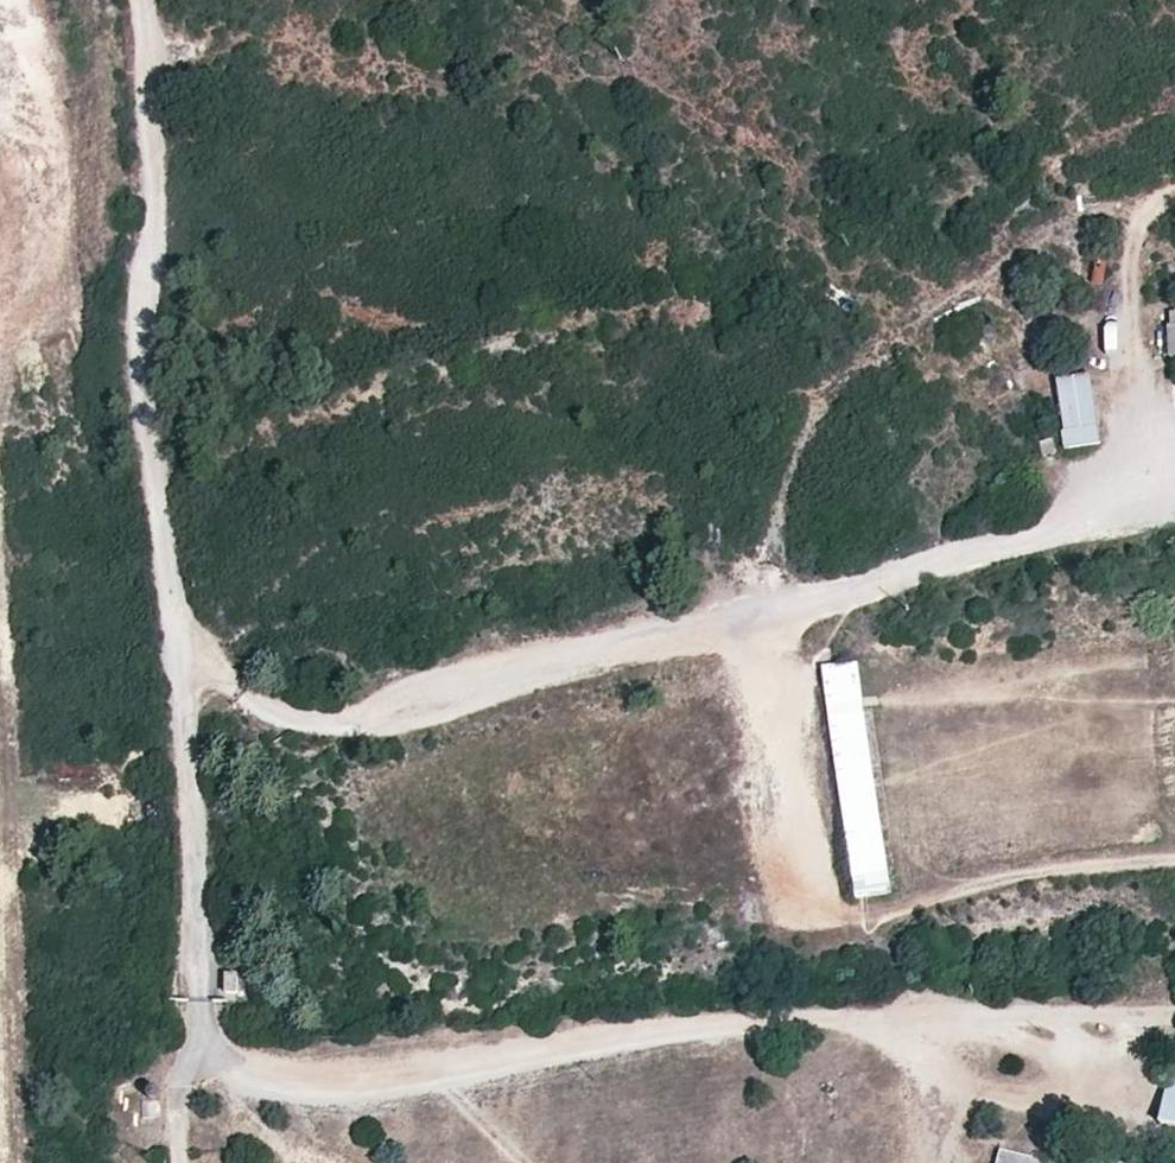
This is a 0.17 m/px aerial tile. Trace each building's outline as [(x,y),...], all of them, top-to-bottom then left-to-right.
[(1098,447),(1095,377),(1058,379),(1061,449),(1098,447)] [(890,890),(858,666),(824,671),(857,895),(890,890)] [(225,1000),(241,1000),(240,972),(224,973),(225,1000)] [(1171,1089),(1162,1127),(1174,1131),(1174,1089),(1171,1089)] [(1002,1155),(1000,1162),(1044,1162),(1002,1155)]
